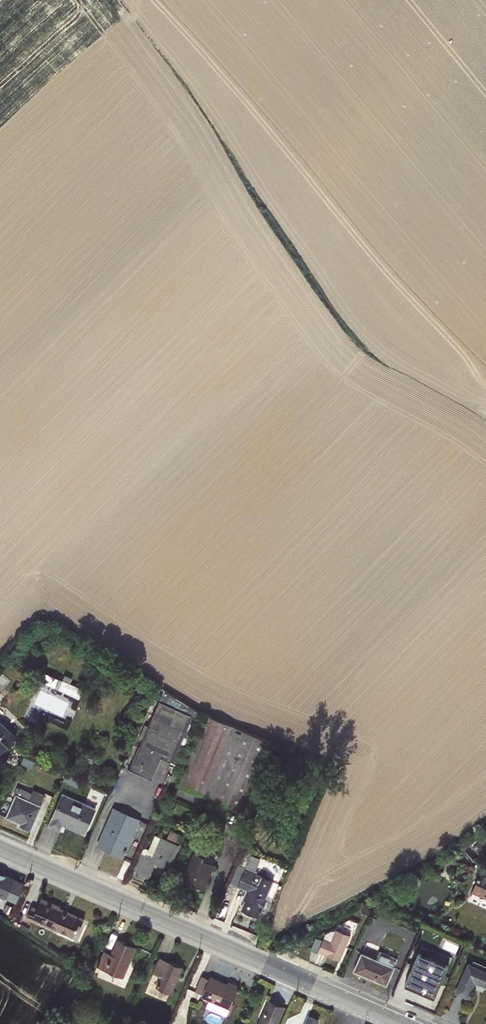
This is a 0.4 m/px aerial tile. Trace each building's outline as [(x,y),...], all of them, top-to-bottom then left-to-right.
[(44,672),(40,681),(79,698),(82,689),(69,683),(72,678),(64,674),(62,680),(44,672)] [(139,686),(138,690),(140,694),(143,695),(146,694),(148,690),(146,686),(142,685),(139,686)] [(141,741),(128,769),(151,779),(161,758),(177,765),(200,713),(163,690),(148,726),(144,724),(138,740),(141,741)] [(206,716),(177,786),(237,810),(236,812),(245,816),(246,814),(250,816),(278,745),(206,716)] [(1,753),(16,736),(0,721),(0,752),(1,753)] [(23,757),(21,763),(31,768),(34,762),(23,757)] [(80,780),(66,773),(63,781),(77,787),(80,780)] [(14,795),(5,817),(19,824),(18,825),(31,831),(45,794),(33,789),(32,793),(16,786),(12,795),(14,795)] [(62,793),(47,826),(60,831),(62,825),(85,835),(97,808),(62,793)] [(113,807),(96,846),(122,857),(124,858),(140,819),(113,807)] [(170,831),(167,839),(179,844),(182,836),(170,831)] [(472,847),(477,852),(485,843),(485,831),(485,833),(472,847)] [(141,847),(132,870),(137,872),(137,874),(148,878),(154,864),(169,870),(179,846),(154,835),(148,850),(141,847)] [(193,852),(181,880),(204,889),(214,865),(212,864),(214,859),(204,855),(205,852),(197,849),(195,853),(193,852)] [(244,850),(230,883),(237,885),(236,886),(246,891),(242,899),(245,900),(241,909),(257,916),(260,909),(262,910),(267,898),(266,897),(274,880),(255,873),(256,870),(255,870),(260,858),(250,854),(251,853),(244,850)] [(122,857),(117,868),(125,871),(130,861),(124,858),(122,857)] [(480,870),(470,892),(485,899),(485,873),(480,870)] [(0,872),(0,894),(7,897),(15,878),(0,872)] [(60,905),(42,897),(36,909),(31,906),(26,918),(37,923),(37,921),(73,937),(76,928),(79,929),(84,917),(60,906),(60,905)] [(336,929),(335,930),(330,930),(325,933),(322,939),(315,936),(310,949),(317,952),(318,950),(340,959),(350,935),(336,929)] [(136,947),(116,938),(110,953),(103,951),(96,966),(123,978),(136,947)] [(394,967),(360,952),(352,971),(386,985),(394,967)] [(402,988),(431,1001),(446,966),(417,953),(402,988)] [(183,967),(159,957),(152,973),(159,975),(155,986),(171,994),(183,967)] [(468,998),(475,982),(485,987),(485,965),(473,959),(471,963),(467,962),(454,992),(468,998)] [(208,978),(201,975),(195,991),(202,994),(208,978)] [(208,1000),(229,1009),(239,985),(228,980),(227,983),(209,975),(208,978),(202,994),(200,997),(208,1000)] [(143,990),(137,992),(140,999),(146,996),(143,990)] [(268,999),(257,1023),(277,1023),(284,1006),(268,999)] [(226,1015),(229,1009),(208,1000),(206,1006),(226,1015)] [(307,1015),(303,1023),(317,1023),(319,1020),(307,1015)]
